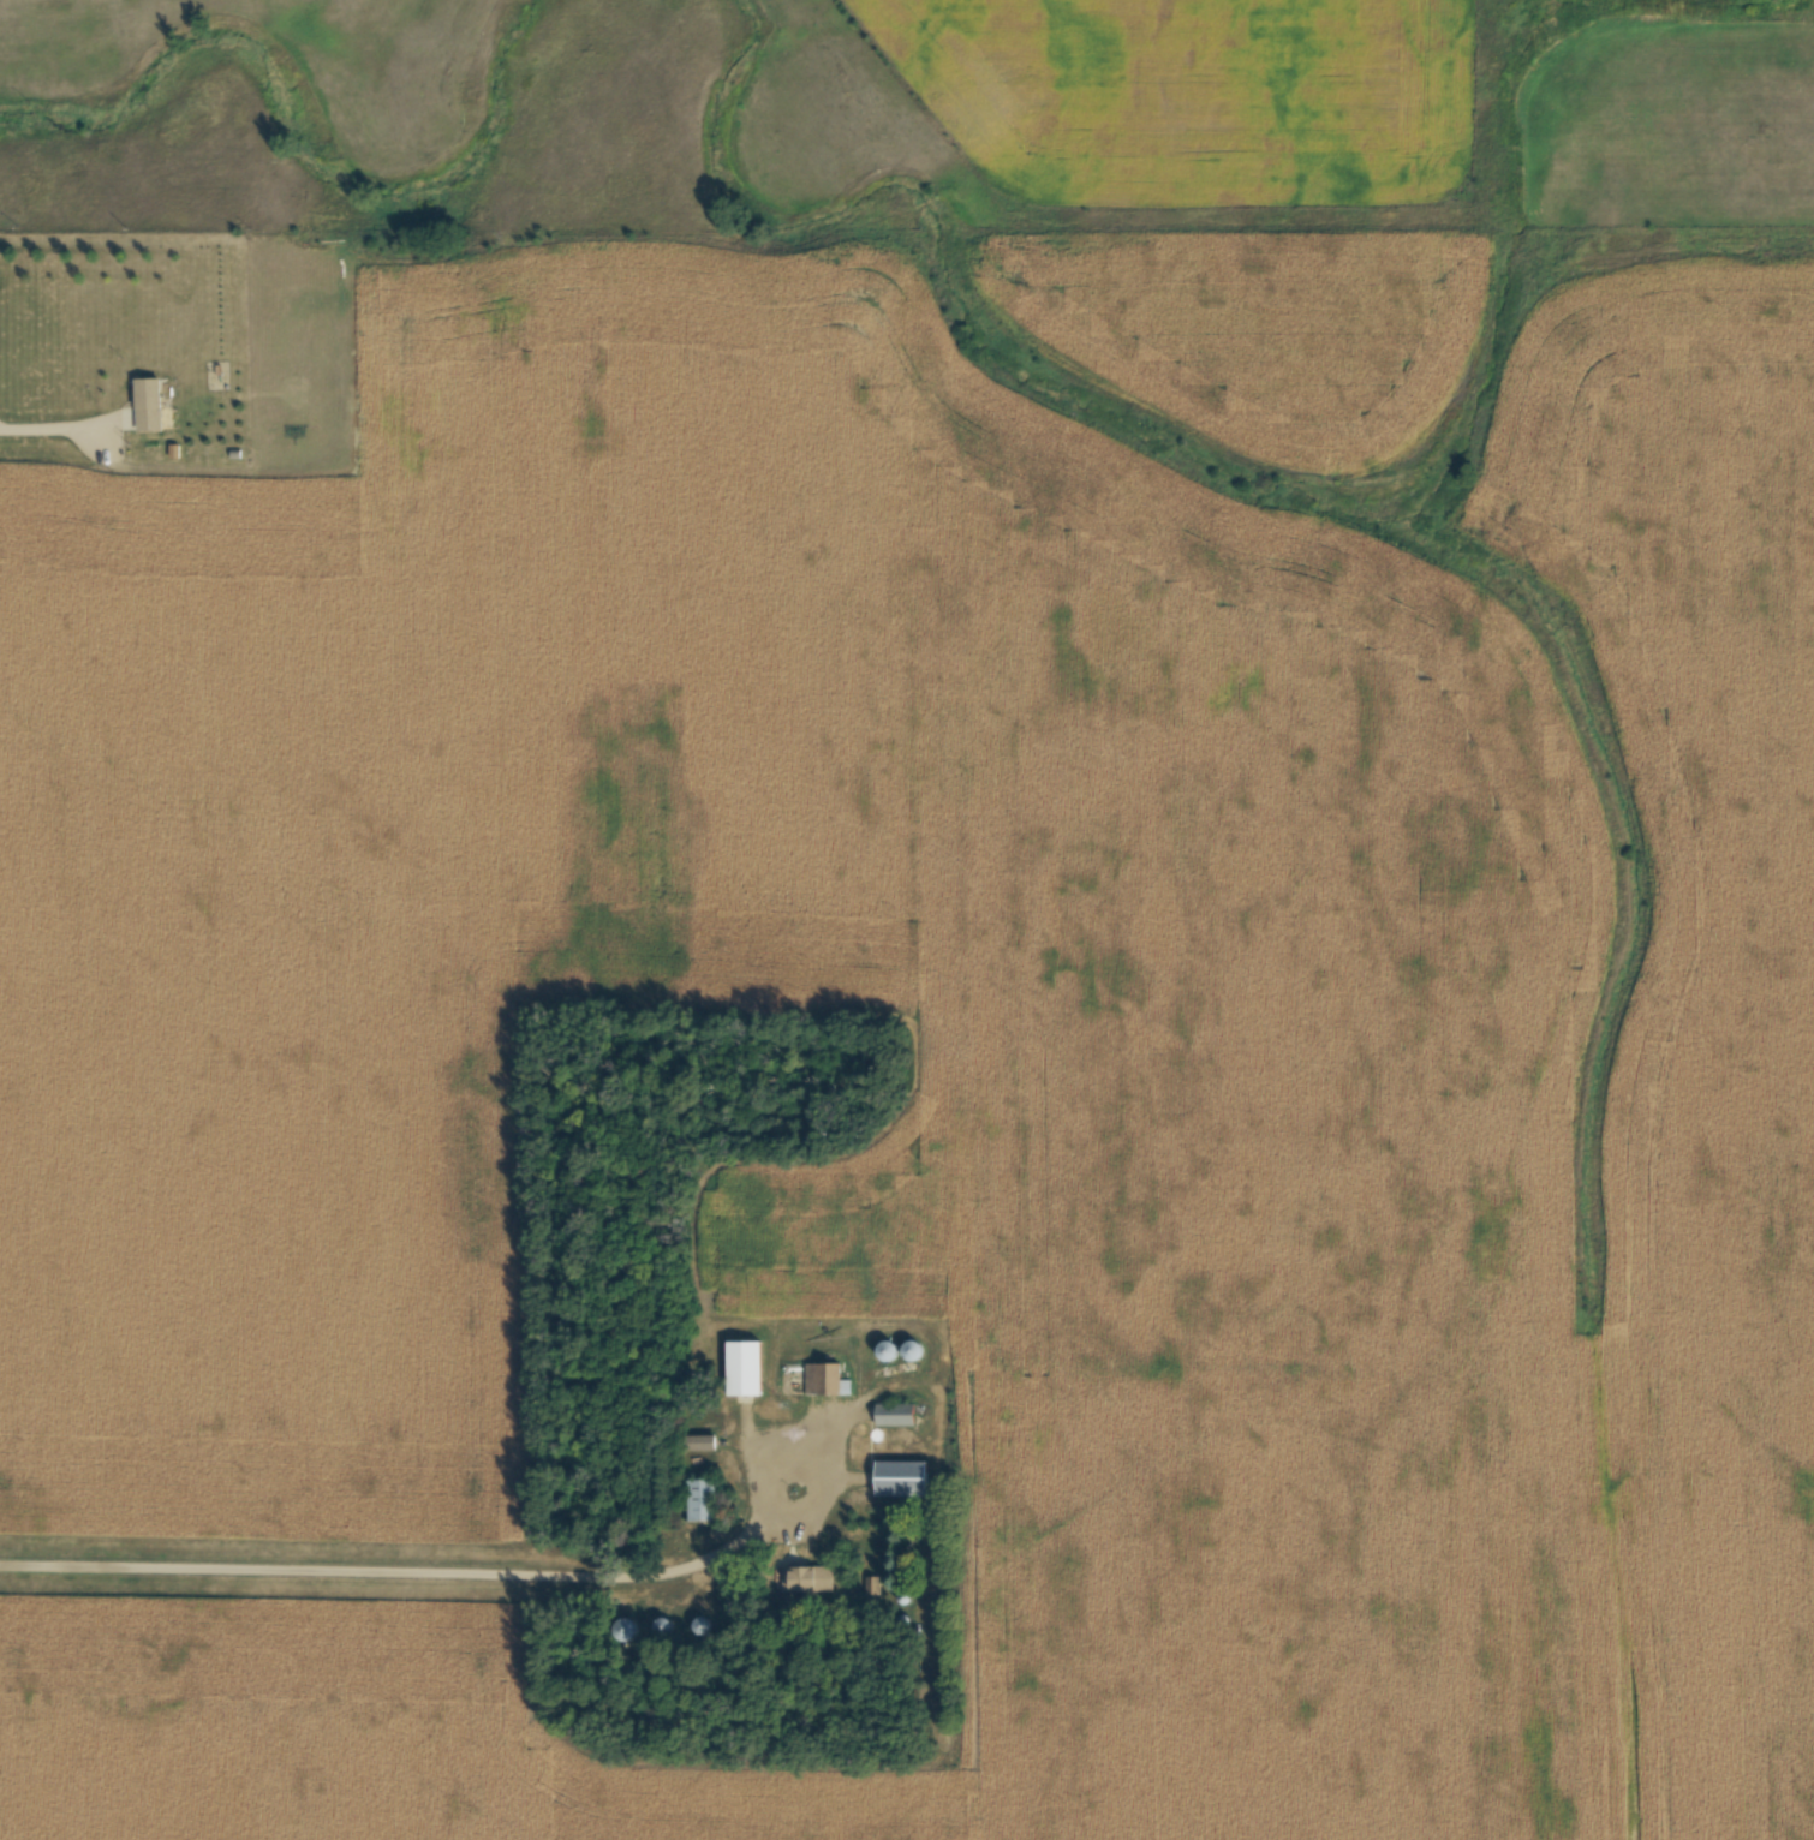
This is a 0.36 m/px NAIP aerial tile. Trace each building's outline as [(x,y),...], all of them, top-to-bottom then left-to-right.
[(132,379),(133,431),(159,431),(158,378),(132,379)] [(758,1397),(758,1342),(723,1342),(723,1397),(758,1397)] [(847,1382),(838,1382),(838,1364),(803,1364),(803,1395),(847,1395),(847,1382)] [(876,1422),(910,1422),(910,1408),(898,1408),(898,1418),(876,1418),(876,1422)] [(714,1436),(684,1436),(684,1451),(714,1451),(714,1436)] [(874,1462),(874,1498),(925,1498),(925,1462),(874,1462)] [(686,1480),(686,1522),(714,1522),(714,1480),(686,1480)] [(832,1594),(832,1568),(787,1568),(787,1594),(832,1594)] [(612,1634),(625,1643),(636,1628),(623,1618),(612,1634)]
